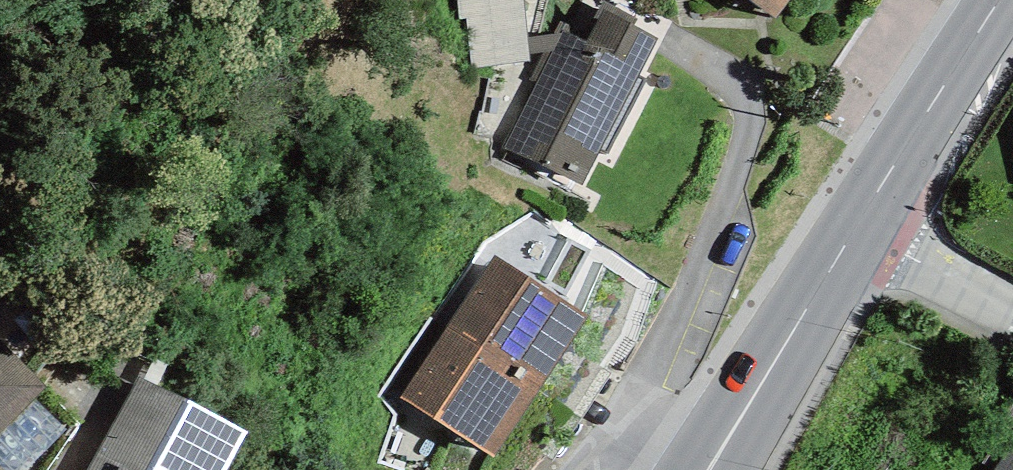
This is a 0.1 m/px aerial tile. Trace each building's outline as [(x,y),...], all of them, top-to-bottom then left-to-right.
[(531,62),(530,55),(528,38),(524,0),(458,0),(460,19),(467,18),(473,68),(531,62)] [(776,17),(788,0),(752,0),(776,17)] [(639,75),(658,38),(634,25),(637,18),(603,1),(595,17),(599,19),(590,34),(559,19),(551,35),(542,53),(529,79),(536,83),(501,149),(582,185),(598,152),(607,156),(648,79),(639,75)] [(530,55),(542,53),(551,35),(528,38),(530,55)] [(492,258),(446,327),(544,388),(588,319),(492,258)] [(498,458),(544,388),(446,327),(401,396),(498,458)] [(0,339),(0,431),(46,387),(0,339)] [(139,378),(89,469),(226,469),(245,435),(139,378)] [(995,469),(1012,469),(1012,441),(995,469)]
